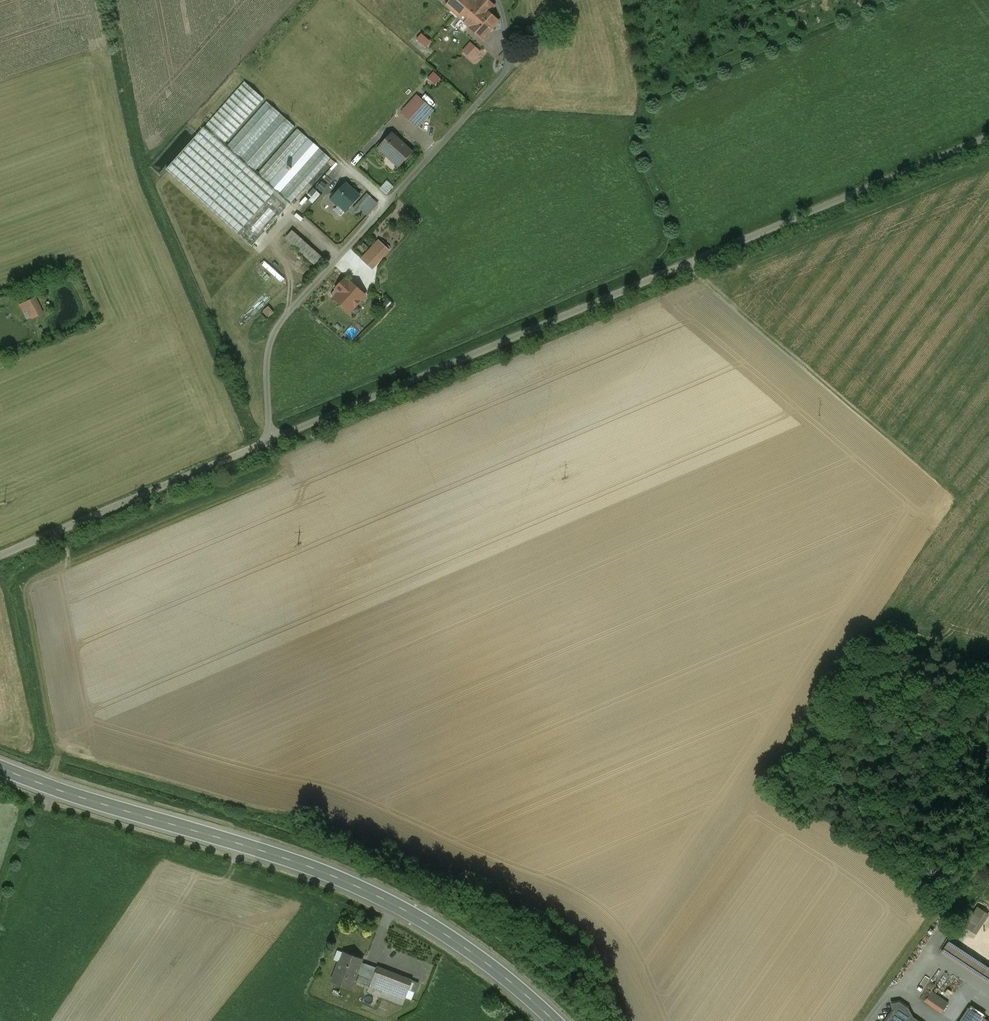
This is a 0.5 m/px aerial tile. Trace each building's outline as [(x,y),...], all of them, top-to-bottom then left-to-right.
[(446,5),(427,22),(419,30),(436,45),(460,19),(476,1),(476,0),(450,0),(446,5)] [(477,1),(476,1),(460,19),(483,39),(498,21),(488,12),(494,6),(488,0),(478,0),(477,1)] [(460,50),(476,65),(485,55),(470,40),(460,50)] [(433,71),(426,77),(433,85),(440,79),(433,71)] [(331,158),(244,81),(204,127),(290,204),(331,158)] [(433,111),(416,95),(401,112),(418,127),(433,111)] [(290,204),(204,127),(166,169),(252,247),(290,204)] [(392,133),(378,149),(398,167),(412,152),(392,133)] [(393,187),(387,181),(381,189),(387,194),(393,187)] [(359,196),(346,184),(331,199),(345,212),(359,196)] [(367,193),(353,208),(358,213),(373,198),(367,193)] [(291,229),(284,237),(313,267),(324,257),(313,246),(310,248),(291,229)] [(379,240),(362,259),(373,269),(391,251),(379,240)] [(264,260),(260,264),(280,282),(284,278),(264,260)] [(349,282),(345,278),(336,289),(345,297),(340,303),(350,312),(365,295),(350,281),(349,282)] [(36,296),(20,304),(24,312),(27,310),(31,318),(43,311),(36,296)] [(978,908),(965,926),(976,933),(980,926),(977,925),(985,913),(978,908)] [(948,941),(942,951),(988,982),(988,966),(988,967),(948,941)] [(362,959),(345,952),(341,963),(338,962),(331,980),(351,988),(357,972),(361,961),(362,959)] [(377,968),(361,961),(357,972),(373,979),(377,968)] [(412,980),(378,967),(377,968),(373,979),(368,991),(403,1004),(408,991),(412,980)] [(419,983),(412,980),(408,991),(415,993),(419,983)] [(948,1003),(923,985),(916,995),(942,1013),(948,1003)] [(886,1020),(919,1020),(913,1017),(909,1008),(899,1002),(886,1020)] [(959,1020),(982,1020),(984,1018),(969,1008),(959,1020)]
